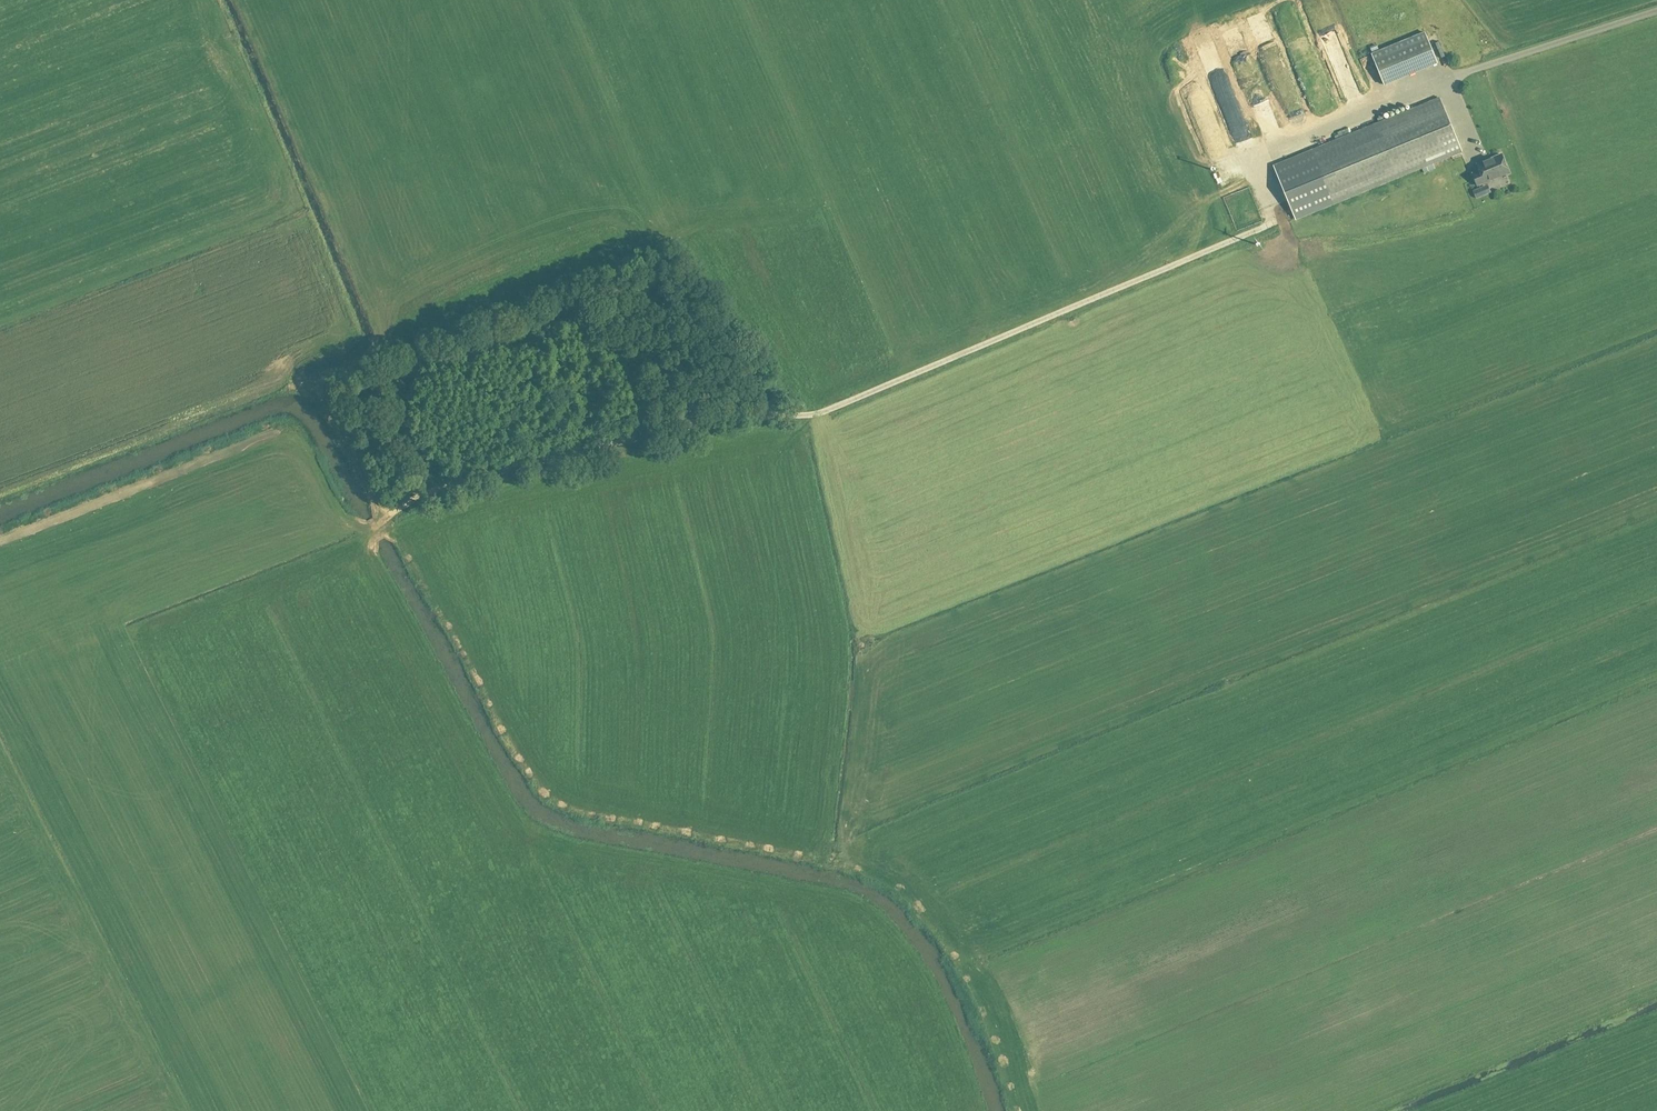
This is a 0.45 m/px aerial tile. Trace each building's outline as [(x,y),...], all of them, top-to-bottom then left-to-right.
[(1425,32),(1372,54),(1385,84),(1437,63),(1425,32)] [(1342,51),(1329,56),(1345,100),(1359,94),(1342,51)] [(1363,68),(1371,66),(1369,58),(1361,60),(1363,68)] [(1440,98),(1312,151),(1275,166),(1296,219),(1461,151),(1440,98)] [(1502,154),(1477,164),(1485,183),(1509,173),(1502,154)] [(430,493),(443,491),(442,484),(429,486),(430,493)]
